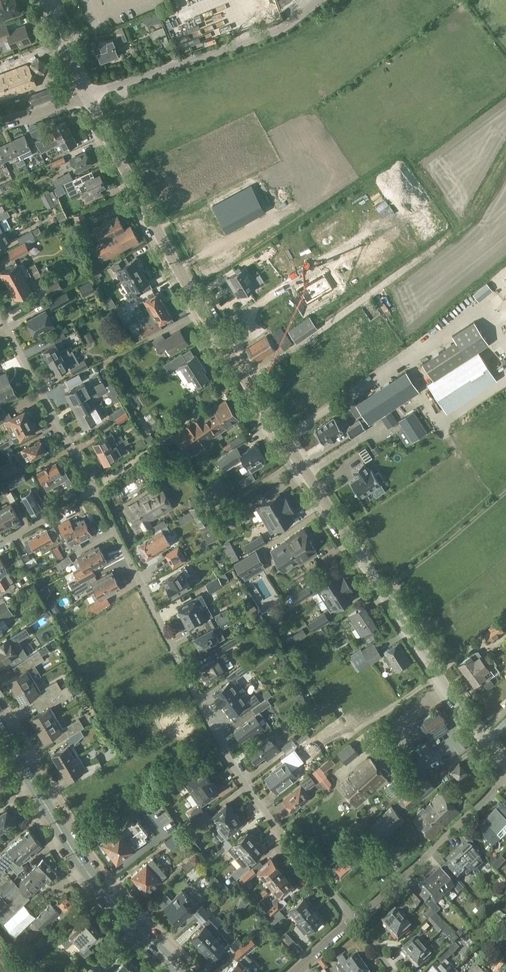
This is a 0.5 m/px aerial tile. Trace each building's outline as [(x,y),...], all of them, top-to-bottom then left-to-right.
[(8,0),(0,0),(0,19),(6,17),(7,19),(13,16),(13,15),(19,12),(14,0),(11,0),(9,1),(8,0)] [(281,10),(294,0),(277,0),(281,10)] [(158,13),(151,16),(153,23),(161,20),(158,13)] [(32,43),(25,25),(9,31),(6,25),(0,27),(0,41),(6,38),(9,40),(12,48),(12,47),(20,44),(21,47),(32,43)] [(117,36),(117,37),(106,41),(106,40),(99,43),(100,44),(93,46),(96,54),(98,53),(101,61),(118,54),(114,45),(119,44),(119,42),(127,39),(124,33),(117,36)] [(170,46),(166,35),(162,37),(165,48),(170,46)] [(47,63),(38,59),(30,64),(34,74),(44,73),(47,63)] [(0,75),(0,99),(36,85),(29,66),(27,65),(0,75)] [(29,96),(32,105),(52,97),(49,88),(29,96)] [(65,121),(52,128),(57,138),(71,132),(65,121)] [(40,148),(44,145),(41,139),(49,135),(46,130),(33,137),(39,148),(40,148)] [(44,145),(40,148),(42,153),(49,149),(49,148),(54,146),(60,143),(63,149),(76,142),(71,132),(57,138),(44,145)] [(25,136),(11,142),(17,155),(18,155),(20,160),(22,165),(26,163),(24,159),(21,153),(31,148),(25,136)] [(0,147),(0,152),(4,161),(17,155),(11,142),(0,147)] [(86,152),(69,160),(67,161),(70,167),(73,166),(75,171),(92,163),(86,152)] [(51,162),(54,167),(66,161),(64,156),(51,162)] [(105,186),(100,175),(94,178),(91,172),(92,171),(91,171),(73,179),(72,179),(64,183),(70,196),(81,190),(86,202),(101,195),(99,189),(105,186)] [(55,180),(57,185),(58,186),(73,178),(69,172),(55,180)] [(58,196),(67,192),(63,184),(54,189),(58,196)] [(227,232),(265,212),(251,185),(213,206),(227,232)] [(53,190),(49,192),(55,204),(58,202),(53,190)] [(5,231),(4,230),(11,227),(6,217),(10,215),(7,210),(5,211),(0,214),(0,233),(5,231)] [(80,235),(90,231),(84,213),(74,217),(80,235)] [(139,241),(131,226),(124,230),(117,216),(94,228),(101,242),(93,246),(101,261),(139,241)] [(20,243),(25,241),(34,236),(32,230),(17,238),(20,243)] [(0,233),(0,247),(10,241),(5,231),(0,233)] [(381,240),(351,258),(359,273),(390,255),(381,240)] [(20,243),(16,246),(8,250),(13,258),(29,249),(25,241),(20,243)] [(123,280),(144,268),(142,266),(144,265),(140,258),(138,259),(137,257),(125,264),(122,259),(111,265),(114,270),(116,269),(123,280)] [(8,286),(39,270),(36,264),(22,271),(18,264),(1,273),(8,286)] [(144,268),(123,280),(130,292),(126,294),(129,300),(142,292),(139,287),(150,280),(149,278),(151,277),(146,270),(145,271),(144,268)] [(233,289),(238,297),(255,287),(244,269),(241,270),(240,268),(235,271),(237,273),(229,278),(235,287),(233,289)] [(41,274),(39,270),(8,286),(15,299),(25,293),(27,296),(33,293),(32,290),(28,283),(34,280),(33,279),(41,274)] [(325,276),(298,292),(306,306),(334,290),(341,285),(338,279),(330,284),(325,276)] [(45,288),(50,296),(63,288),(58,281),(45,288)] [(80,287),(84,296),(96,290),(91,281),(80,287)] [(487,283),(473,294),(477,299),(491,288),(487,283)] [(53,310),(71,300),(66,292),(48,302),(53,310)] [(165,304),(158,292),(144,301),(139,304),(143,310),(131,317),(134,322),(145,316),(151,312),(151,313),(165,304)] [(144,316),(149,326),(141,331),(145,337),(163,327),(160,322),(172,316),(165,304),(151,313),(151,312),(145,316),(144,316)] [(27,321),(35,335),(53,326),(46,311),(27,321)] [(309,317),(295,327),(303,338),(317,328),(309,317)] [(429,387),(446,412),(496,379),(478,351),(489,343),(475,321),(452,336),(455,341),(422,363),(435,383),(429,387)] [(280,326),(272,332),(283,348),(291,342),(280,326)] [(295,327),(288,332),(296,343),(303,338),(295,327)] [(56,342),(66,336),(63,330),(53,336),(56,342)] [(188,343),(180,330),(166,339),(163,334),(152,341),(159,352),(167,347),(171,354),(188,343)] [(90,331),(82,335),(86,342),(94,339),(90,331)] [(267,336),(247,349),(247,354),(250,360),(256,362),(277,349),(275,343),(272,338),(267,336)] [(71,346),(60,352),(56,344),(43,350),(50,363),(73,350),(71,346)] [(79,363),(73,350),(50,363),(56,374),(68,367),(69,366),(73,374),(86,368),(83,361),(79,363)] [(196,355),(186,361),(181,353),(164,364),(169,372),(179,366),(189,381),(192,379),(197,386),(203,382),(204,382),(206,381),(205,381),(209,379),(199,364),(201,363),(196,355)] [(356,404),(369,424),(420,391),(406,371),(356,404)] [(11,384),(9,379),(9,378),(8,375),(7,375),(6,372),(0,374),(0,389),(11,384)] [(66,380),(70,388),(83,381),(79,373),(66,380)] [(90,379),(66,392),(73,404),(85,397),(91,394),(87,387),(93,384),(90,379)] [(0,389),(0,403),(4,401),(5,402),(8,401),(8,400),(17,395),(16,394),(16,393),(15,390),(14,390),(11,384),(0,389)] [(99,396),(108,391),(106,386),(96,391),(99,396)] [(91,394),(85,397),(73,404),(79,415),(91,408),(88,402),(93,400),(93,399),(99,396),(96,391),(91,394)] [(207,412),(221,432),(239,419),(225,400),(218,405),(217,403),(213,406),(214,408),(207,412)] [(93,412),(104,407),(102,402),(91,408),(79,415),(85,426),(97,420),(93,412)] [(113,421),(127,411),(123,406),(109,415),(113,421)] [(4,421),(7,425),(12,422),(16,428),(30,420),(29,418),(30,415),(29,412),(26,412),(25,410),(4,420),(2,415),(0,416),(0,423),(4,421)] [(130,416),(126,412),(116,419),(119,424),(130,416)] [(221,432),(207,412),(175,435),(187,452),(191,453),(221,432)] [(413,412),(400,421),(413,441),(426,432),(413,412)] [(337,421),(335,417),(315,430),(318,433),(316,435),(320,441),(322,440),(324,443),(331,439),(331,440),(336,437),(335,436),(344,431),(341,427),(343,426),(339,419),(337,421)] [(397,422),(394,417),(385,423),(389,428),(397,422)] [(360,419),(354,423),(356,425),(347,431),(352,438),(366,428),(360,419)] [(8,440),(10,444),(36,430),(34,428),(36,426),(34,423),(32,423),(30,420),(16,428),(10,431),(12,437),(8,440)] [(99,453),(125,439),(124,437),(122,438),(121,435),(115,438),(112,432),(93,442),(99,453)] [(150,433),(143,438),(147,442),(153,437),(150,433)] [(245,441),(242,435),(230,443),(234,448),(245,441)] [(99,453),(99,454),(97,455),(101,463),(104,462),(105,463),(118,456),(123,453),(120,447),(125,444),(124,441),(126,440),(125,439),(99,453)] [(10,444),(8,440),(0,444),(0,448),(3,454),(12,449),(10,444)] [(16,452),(22,463),(46,450),(45,448),(46,446),(44,442),(42,442),(40,440),(20,450),(16,452)] [(227,452),(233,448),(229,443),(224,447),(227,452)] [(377,445),(371,449),(375,455),(381,451),(377,445)] [(232,462),(234,465),(242,459),(250,472),(262,465),(259,459),(262,458),(255,446),(241,454),(236,447),(234,448),(218,460),(224,468),(232,462)] [(60,471),(55,463),(37,473),(43,484),(45,487),(47,488),(54,484),(54,485),(64,480),(68,488),(74,485),(72,481),(71,482),(64,469),(60,471)] [(357,478),(350,482),(360,497),(381,484),(380,482),(384,480),(379,472),(375,475),(371,469),(369,470),(364,463),(352,470),(357,478)] [(0,470),(0,474),(3,480),(8,477),(4,468),(0,470)] [(22,471),(6,479),(11,489),(21,483),(24,488),(27,489),(34,485),(35,482),(29,471),(27,470),(23,472),(22,471)] [(222,475),(201,490),(209,501),(214,504),(233,491),(222,475)] [(6,479),(0,482),(0,486),(4,494),(11,490),(11,489),(6,479)] [(142,525),(144,529),(151,525),(150,522),(151,522),(150,520),(173,507),(161,487),(124,509),(136,529),(142,525)] [(36,488),(32,490),(31,489),(21,495),(21,494),(21,495),(23,498),(21,499),(22,501),(22,502),(24,506),(25,508),(27,507),(31,513),(31,512),(40,507),(41,508),(41,507),(38,501),(42,499),(36,488)] [(77,495),(73,488),(62,494),(66,500),(77,495)] [(264,520),(289,505),(285,498),(283,499),(279,493),(256,507),(264,520)] [(200,527),(213,519),(207,510),(205,511),(200,503),(190,510),(200,527)] [(0,509),(0,515),(7,528),(15,523),(14,521),(18,519),(9,504),(0,509)] [(289,505),(264,520),(271,532),(294,518),(291,512),(293,511),(289,505)] [(229,516),(233,523),(249,514),(244,507),(229,516)] [(67,538),(88,527),(84,520),(80,522),(79,520),(71,524),(69,520),(58,526),(60,530),(56,532),(61,541),(67,538)] [(155,531),(167,524),(164,520),(152,527),(155,531)] [(167,525),(170,529),(177,525),(175,521),(167,525)] [(53,527),(46,531),(46,530),(24,543),(29,551),(33,549),(35,551),(41,547),(44,552),(50,549),(49,548),(59,542),(57,538),(58,537),(53,527)] [(91,534),(88,527),(67,538),(72,546),(75,551),(83,547),(80,542),(88,537),(88,536),(91,534)] [(218,539),(212,527),(202,532),(208,544),(218,539)] [(161,530),(138,544),(141,549),(140,549),(143,554),(146,559),(170,544),(161,530)] [(304,530),(271,551),(284,572),(298,563),(299,565),(318,553),(304,530)] [(245,544),(250,551),(265,542),(261,535),(245,544)] [(52,548),(58,560),(64,557),(57,545),(52,548)] [(178,546),(165,554),(173,567),(186,560),(178,546)] [(78,557),(78,558),(73,561),(77,568),(102,554),(98,547),(94,549),(93,548),(78,557)] [(235,563),(242,576),(264,563),(256,551),(235,563)] [(229,557),(231,562),(238,558),(236,553),(229,557)] [(106,561),(102,554),(77,568),(79,572),(85,569),(87,573),(103,565),(102,563),(106,561)] [(59,570),(73,561),(69,555),(55,564),(59,570)] [(29,567),(38,562),(34,556),(31,558),(26,561),(25,562),(29,567)] [(167,587),(168,588),(168,590),(170,593),(171,594),(172,595),(190,585),(185,577),(190,574),(186,568),(165,580),(168,586),(167,587)] [(86,580),(77,586),(81,592),(93,585),(96,591),(116,580),(112,571),(108,573),(92,582),(90,577),(86,580)] [(337,572),(314,587),(322,599),(347,583),(343,576),(341,578),(337,572)] [(77,586),(86,580),(83,574),(69,582),(73,589),(77,586)] [(1,590),(8,586),(4,577),(0,578),(0,588),(1,590)] [(224,587),(218,578),(206,585),(211,594),(224,587)] [(116,580),(96,591),(92,593),(96,600),(100,598),(101,599),(118,590),(117,589),(120,587),(119,585),(120,583),(119,581),(117,581),(116,580)] [(347,583),(322,599),(330,611),(353,597),(349,591),(351,589),(347,583)] [(51,592),(48,586),(41,590),(44,596),(51,592)] [(307,586),(291,596),(296,603),(311,593),(307,586)] [(206,606),(207,605),(201,595),(178,607),(180,612),(180,614),(182,617),(183,617),(184,618),(206,606)] [(0,602),(0,620),(12,612),(4,599),(0,602)] [(97,601),(95,603),(85,608),(90,616),(102,609),(97,601)] [(244,607),(248,614),(257,609),(253,601),(244,607)] [(206,606),(184,618),(184,619),(183,621),(185,624),(186,624),(189,629),(207,619),(209,624),(222,617),(220,613),(212,616),(211,615),(210,615),(208,614),(207,612),(208,611),(208,610),(208,609),(207,607),(206,606)] [(348,616),(361,636),(376,626),(363,606),(348,616)] [(48,607),(43,610),(45,614),(47,617),(52,614),(48,607)] [(54,611),(57,616),(62,613),(59,608),(54,611)] [(209,624),(207,625),(209,630),(194,638),(196,643),(196,644),(198,647),(199,647),(200,649),(215,641),(216,642),(225,638),(220,629),(234,622),(229,613),(222,617),(209,624)] [(313,630),(328,620),(324,613),(309,623),(313,630)] [(488,628),(490,630),(484,634),(488,641),(503,630),(497,622),(488,628)] [(1,664),(9,659),(10,661),(25,651),(18,641),(29,633),(25,627),(0,644),(0,663),(1,664)] [(329,639),(323,629),(317,632),(324,643),(329,639)] [(264,642),(271,638),(267,630),(260,634),(264,642)] [(233,656),(229,648),(238,642),(235,636),(216,648),(217,648),(210,652),(214,659),(200,668),(203,674),(202,674),(207,682),(224,672),(219,664),(233,656)] [(273,651),(278,647),(273,640),(268,644),(273,651)] [(360,670),(360,671),(383,656),(374,643),(362,650),(361,649),(350,655),(353,659),(350,661),(358,671),(360,670)] [(411,663),(399,643),(384,652),(385,654),(383,655),(389,665),(391,664),(396,673),(411,663)] [(30,668),(44,659),(39,650),(25,659),(30,668)] [(467,674),(484,661),(480,656),(481,654),(478,650),(476,650),(459,663),(467,674)] [(484,661),(467,674),(475,684),(487,674),(484,670),(489,667),(491,667),(491,668),(496,664),(496,663),(494,659),(492,659),(491,657),(484,662),(484,661)] [(220,705),(242,688),(235,679),(249,669),(244,663),(226,676),(230,681),(213,693),(216,697),(215,697),(220,705)] [(8,679),(11,685),(10,685),(14,692),(35,679),(28,668),(8,679)] [(293,678),(289,668),(283,670),(288,680),(293,678)] [(35,679),(14,692),(18,698),(19,697),(22,702),(30,697),(41,690),(35,679)] [(484,684),(488,689),(495,684),(491,679),(484,684)] [(47,697),(62,689),(57,681),(43,689),(47,697)] [(242,688),(220,705),(221,705),(229,715),(240,708),(243,713),(259,701),(254,694),(250,698),(242,688)] [(47,697),(52,705),(67,697),(62,689),(47,697)] [(268,690),(263,694),(266,698),(272,694),(268,690)] [(264,719),(260,712),(271,704),(267,698),(253,708),(257,714),(234,730),(241,740),(254,731),(257,736),(266,729),(260,722),(264,719)] [(57,717),(51,706),(31,718),(34,723),(33,723),(36,730),(57,717)] [(430,742),(434,749),(438,747),(434,739),(446,732),(445,731),(449,728),(445,723),(447,722),(439,710),(418,723),(424,731),(430,742)] [(57,717),(36,730),(40,736),(41,735),(44,740),(64,728),(57,717)] [(84,727),(79,718),(65,727),(70,735),(81,729),(84,727)] [(70,735),(69,736),(69,737),(72,742),(73,741),(76,743),(84,735),(84,734),(81,729),(70,735)] [(287,754),(309,737),(305,731),(294,740),(292,739),(281,747),(287,754)] [(274,743),(277,740),(272,734),(269,736),(249,752),(256,762),(269,752),(272,755),(280,750),(274,743)] [(349,743),(338,753),(346,763),(358,753),(349,743)] [(60,767),(78,756),(73,746),(72,746),(70,744),(55,752),(51,754),(53,757),(54,757),(60,767)] [(60,767),(66,777),(65,777),(67,781),(71,779),(70,778),(85,769),(84,766),(78,756),(60,767)] [(370,758),(339,785),(355,804),(386,777),(370,758)] [(91,774),(103,767),(100,761),(88,765),(89,768),(88,768),(91,774)] [(266,777),(277,791),(296,776),(284,761),(275,768),(276,769),(266,777)] [(320,767),(324,772),(331,766),(327,761),(320,767)] [(467,771),(463,766),(455,774),(459,778),(467,771)] [(320,781),(321,781),(329,790),(329,789),(331,783),(326,776),(327,776),(324,772),(320,767),(313,772),(320,781)] [(191,793),(210,780),(211,780),(203,768),(184,782),(191,793)] [(291,809),(291,810),(308,796),(304,791),(315,782),(309,774),(299,782),(302,785),(283,800),(288,805),(287,806),(287,807),(289,809),(290,809),(291,809)] [(425,774),(400,796),(396,799),(406,810),(410,807),(435,785),(425,774)] [(395,778),(385,787),(392,796),(402,787),(395,778)] [(210,780),(191,793),(199,804),(218,791),(216,788),(217,787),(213,781),(212,782),(210,780)] [(164,787),(155,793),(159,799),(168,793),(164,787)] [(419,814),(413,820),(430,838),(459,811),(441,793),(425,808),(423,806),(422,807),(421,807),(418,809),(418,811),(417,812),(419,814)] [(217,826),(234,813),(232,811),(232,809),(230,806),(229,806),(226,804),(210,818),(217,826)] [(194,819),(205,810),(200,805),(189,813),(194,819)] [(499,805),(495,808),(498,811),(494,815),(489,819),(490,820),(495,815),(505,827),(505,812),(499,805)] [(404,819),(392,806),(365,830),(377,843),(404,819)] [(10,813),(9,814),(7,810),(0,813),(0,829),(15,821),(10,813)] [(206,810),(196,817),(200,822),(210,815),(206,810)] [(235,814),(234,813),(217,826),(225,835),(241,821),(239,818),(239,816),(237,814),(235,814)] [(484,825),(500,842),(505,838),(505,839),(505,827),(495,815),(490,820),(484,825)] [(123,855),(125,858),(128,856),(129,856),(129,855),(129,854),(129,853),(127,851),(132,848),(131,846),(133,844),(135,848),(147,839),(145,836),(148,834),(138,820),(135,822),(133,819),(121,828),(123,831),(121,832),(120,831),(112,837),(110,834),(103,840),(105,842),(104,842),(117,859),(123,855)] [(490,820),(489,819),(480,828),(483,832),(479,836),(492,850),(500,842),(484,825),(490,820)] [(172,848),(186,837),(180,829),(166,841),(172,848)] [(0,858),(0,859),(0,874),(10,866),(9,865),(17,859),(15,857),(23,851),(22,849),(35,837),(29,830),(8,848),(10,850),(0,858)] [(357,835),(363,843),(370,838),(363,830),(357,835)] [(231,844),(232,845),(228,849),(235,857),(255,840),(247,831),(231,844)] [(42,845),(35,837),(22,849),(23,851),(15,857),(17,859),(9,865),(10,866),(17,875),(25,868),(21,863),(42,845)] [(195,845),(201,840),(198,837),(193,841),(195,845)] [(204,844),(201,840),(195,845),(198,848),(204,844)] [(255,840),(235,857),(241,864),(232,872),(237,878),(238,877),(251,867),(251,866),(247,862),(250,860),(249,859),(262,848),(255,840)] [(355,842),(340,856),(342,857),(334,865),(340,871),(341,870),(344,874),(363,856),(356,850),(359,847),(355,842)] [(215,857),(225,848),(221,843),(211,852),(215,857)] [(459,848),(455,851),(473,871),(477,867),(476,866),(481,862),(478,858),(482,854),(475,846),(469,851),(463,845),(459,848)] [(473,871),(455,851),(450,856),(446,860),(452,866),(451,867),(453,868),(448,872),(455,880),(463,874),(465,873),(467,875),(472,870),(472,871),(473,871)] [(484,855),(492,864),(495,860),(487,852),(484,855)] [(195,863),(187,854),(178,862),(185,871),(195,863)] [(492,865),(498,870),(505,862),(500,857),(492,865)] [(266,879),(279,869),(279,868),(271,858),(263,865),(263,864),(257,869),(266,879)] [(0,901),(0,921),(15,936),(32,920),(33,921),(34,922),(30,926),(37,934),(41,929),(42,930),(60,914),(71,904),(66,898),(59,903),(57,902),(52,906),(50,904),(36,917),(35,916),(23,904),(48,879),(49,880),(56,872),(43,859),(35,867),(36,868),(18,885),(14,881),(10,876),(3,883),(7,887),(1,894),(0,894),(0,895),(3,898),(0,901)] [(145,893),(151,889),(161,881),(161,880),(167,875),(154,859),(147,864),(131,877),(145,893)] [(251,867),(238,877),(244,883),(257,872),(252,865),(251,866),(251,867)] [(287,877),(279,869),(266,879),(273,888),(287,877)] [(437,869),(427,878),(443,896),(450,889),(452,887),(458,894),(463,889),(455,880),(447,872),(443,876),(437,869)] [(273,888),(279,895),(273,900),(273,902),(275,904),(266,912),(270,916),(279,908),(282,906),(278,901),(287,893),(294,886),(287,877),(273,888)] [(443,896),(427,878),(418,886),(424,892),(419,897),(435,914),(440,910),(434,904),(436,902),(443,896)] [(222,883),(217,888),(222,893),(228,887),(225,883),(223,885),(222,883)] [(182,891),(164,907),(178,922),(191,910),(192,910),(205,898),(192,884),(183,892),(182,891)] [(408,897),(417,906),(422,901),(413,892),(408,897)] [(303,897),(290,908),(299,920),(299,919),(312,908),(312,907),(313,906),(308,900),(307,901),(303,897)] [(202,905),(193,913),(197,917),(205,909),(202,905)] [(205,909),(197,917),(204,925),(192,937),(202,947),(219,931),(219,930),(207,917),(213,912),(208,908),(206,910),(205,909)] [(279,908),(270,916),(271,917),(268,920),(273,925),(285,915),(279,908)] [(295,923),(304,934),(322,919),(312,908),(299,919),(299,920),(295,923)] [(423,917),(427,922),(435,915),(430,910),(423,917)] [(404,918),(406,917),(403,913),(399,917),(394,912),(393,913),(392,912),(388,916),(389,917),(382,923),(389,932),(404,918)] [(430,920),(434,924),(439,919),(435,915),(430,920)] [(103,935),(86,918),(61,942),(67,948),(76,940),(83,948),(93,939),(96,942),(103,935)] [(404,918),(389,932),(397,940),(404,934),(405,935),(409,931),(408,930),(412,927),(404,918)] [(202,947),(211,957),(228,941),(219,931),(202,947)] [(282,934),(289,943),(294,939),(286,931),(282,934)] [(48,943),(56,936),(51,932),(44,938),(48,943)] [(457,936),(456,935),(455,934),(447,941),(451,946),(454,943),(454,944),(460,939),(457,936)] [(226,947),(230,952),(242,941),(238,936),(226,947)] [(225,971),(251,971),(245,965),(251,959),(246,953),(257,943),(251,937),(233,953),(239,959),(225,971)] [(417,937),(402,952),(403,953),(401,954),(405,957),(406,956),(410,960),(418,953),(425,946),(417,937)] [(454,943),(451,946),(444,952),(449,958),(459,949),(454,944),(454,943)] [(417,969),(424,962),(425,963),(429,959),(429,958),(434,953),(426,945),(425,946),(418,953),(410,960),(413,964),(412,965),(415,969),(416,968),(417,969)] [(354,956),(347,961),(344,957),(337,962),(340,966),(336,969),(338,971),(354,971),(362,967),(358,962),(359,961),(356,956),(355,957),(354,956)] [(132,971),(133,970),(130,966),(129,967),(123,961),(123,962),(119,958),(104,971),(133,971),(132,971)] [(454,970),(448,964),(445,960),(432,971),(452,971),(454,970)]
